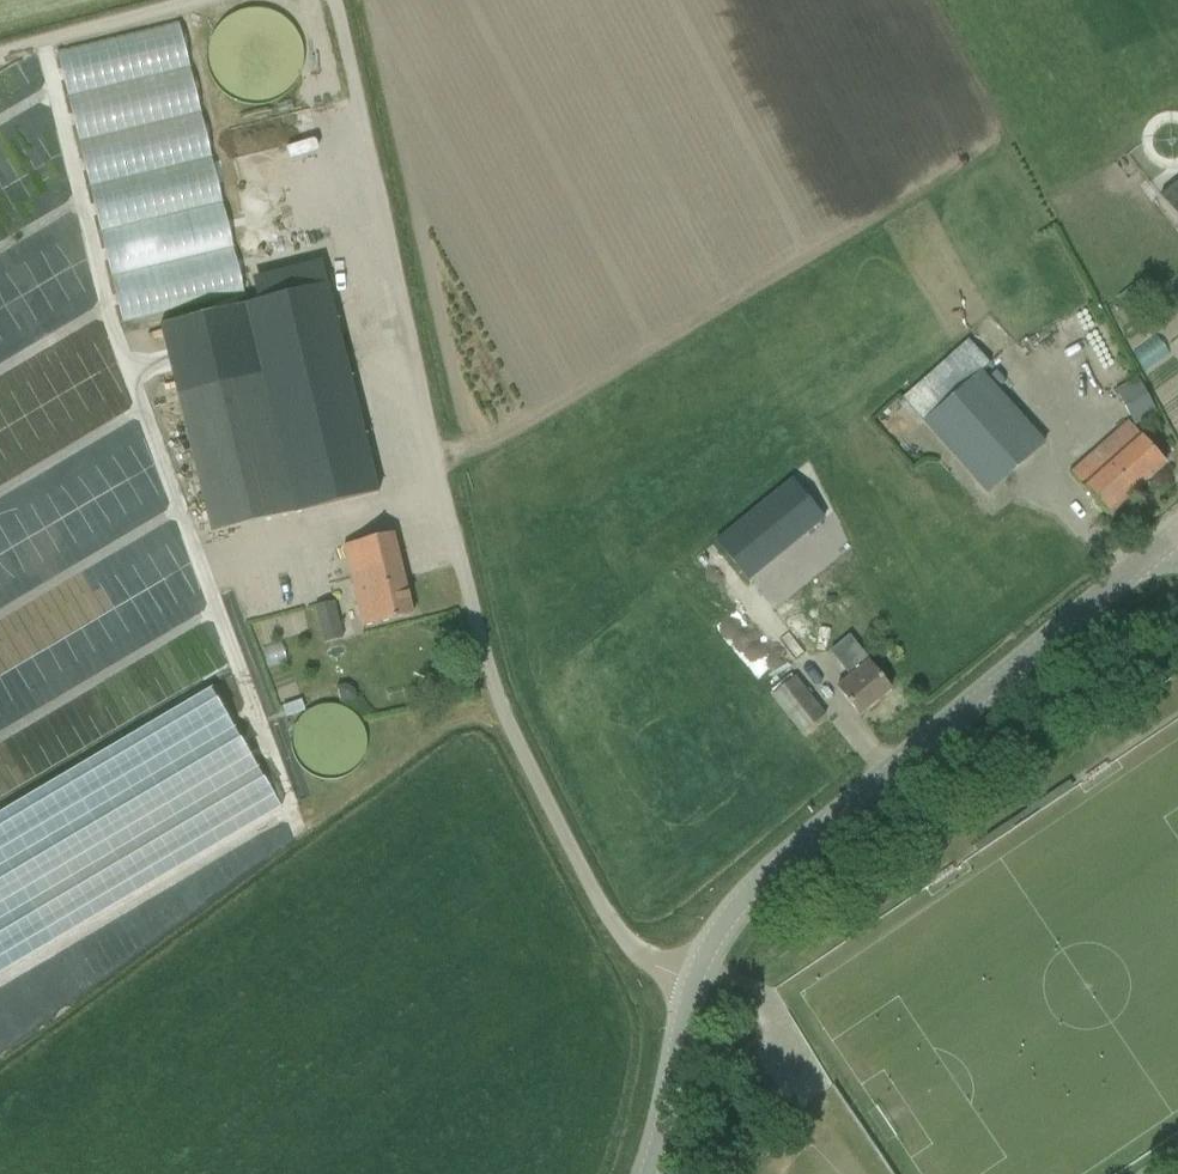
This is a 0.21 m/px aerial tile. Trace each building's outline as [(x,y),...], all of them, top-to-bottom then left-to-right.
[(1158,198),(1177,222),(1177,182),(1158,198)] [(327,284),(160,325),(210,531),(378,490),(327,284)] [(1156,375),(1177,356),(1177,355),(1162,337),(1140,356),(1156,375)] [(968,341),(902,400),(923,424),(980,372),(989,365),(968,341)] [(1044,444),(1028,426),(980,372),(923,424),(987,495),(1044,444)] [(1156,415),(1138,381),(1116,393),(1134,427),(1156,415)] [(1164,465),(1127,423),(1070,473),(1108,516),(1164,465)] [(791,481),(717,541),(748,580),(822,520),(791,481)] [(362,628),(389,621),(413,616),(393,534),(369,540),(343,546),(362,628)] [(313,606),(322,643),(342,639),(333,601),(313,606)] [(890,689),(868,662),(868,663),(853,644),(835,658),(851,677),(836,689),(857,716),(890,689)] [(801,735),(824,716),(795,678),(771,697),(801,735)] [(746,1115),(748,1098),(739,1096),(737,1114),(746,1115)]
